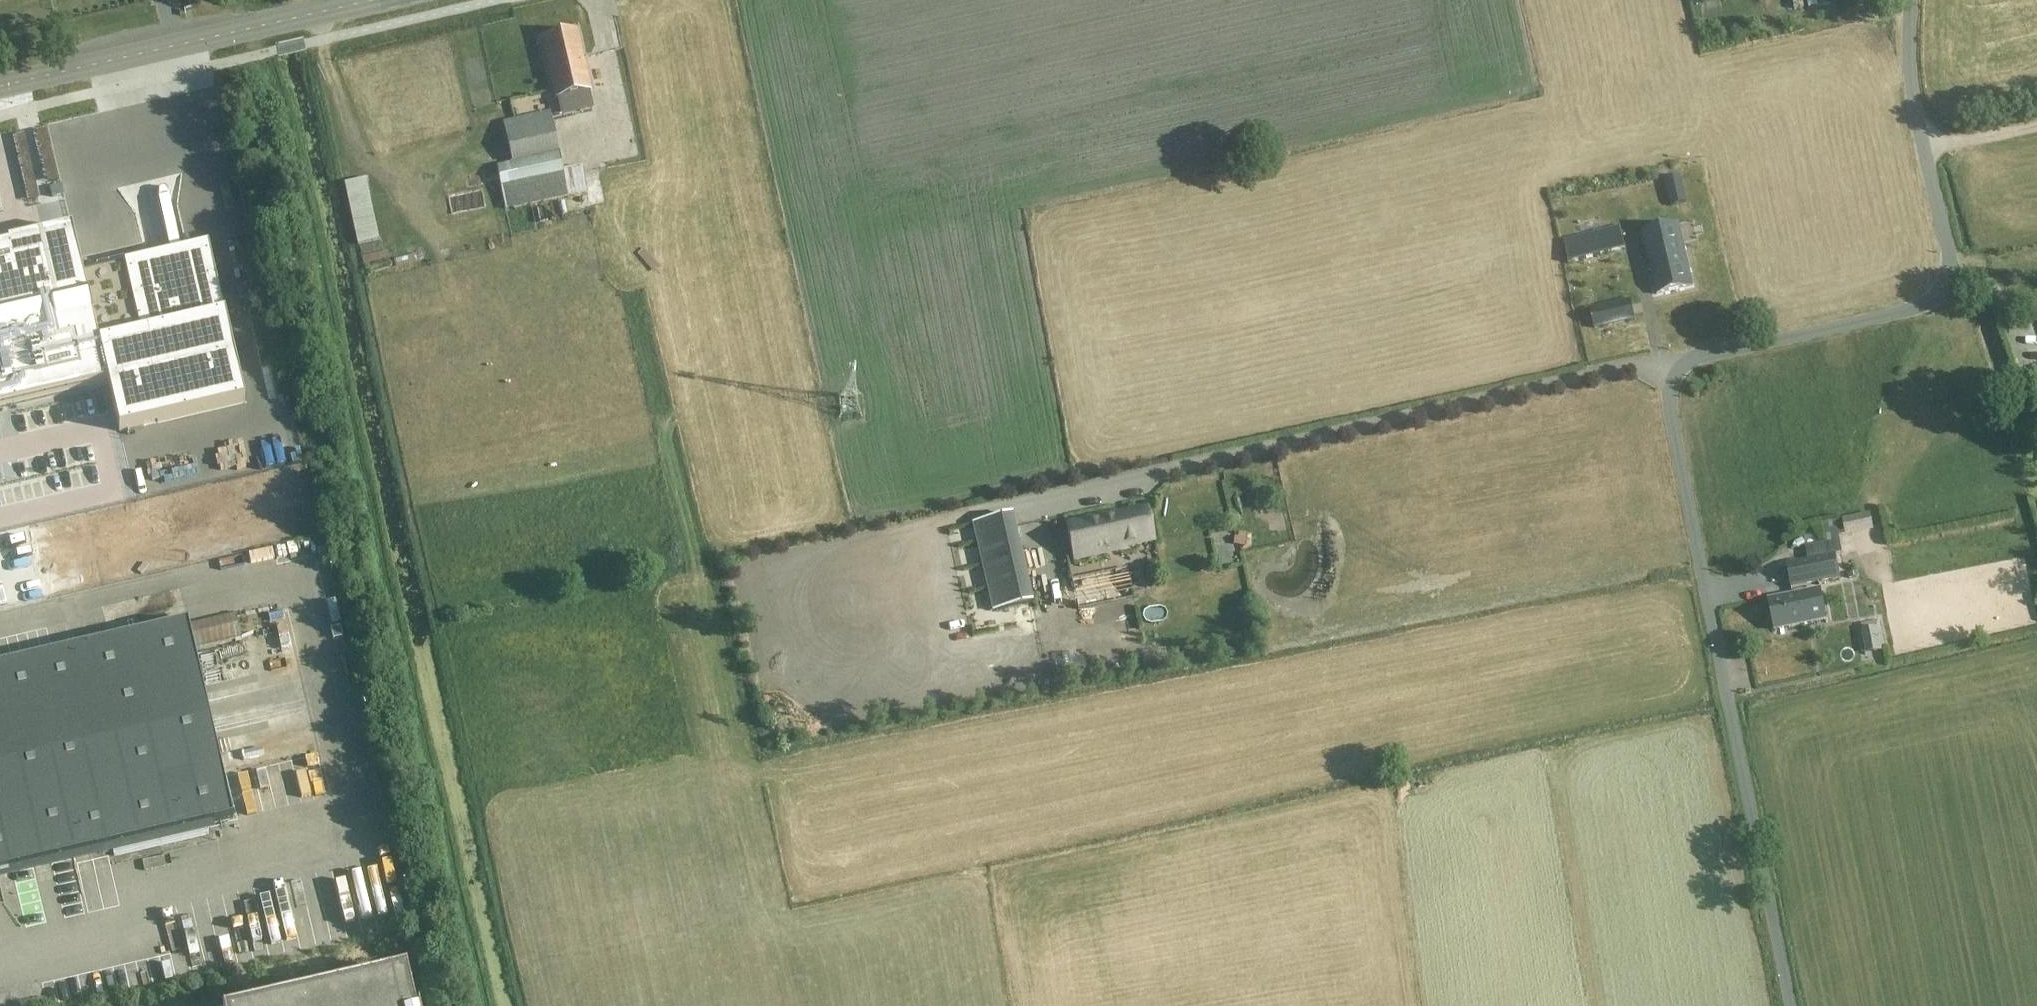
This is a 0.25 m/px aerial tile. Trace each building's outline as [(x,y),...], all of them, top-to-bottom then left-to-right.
[(577,29),(542,38),(556,99),(591,91),(577,29)] [(500,100),(504,117),(540,108),(537,92),(500,100)] [(568,195),(565,182),(584,178),(581,166),(562,170),(559,152),(556,136),(561,135),(556,111),(503,123),(512,164),(497,167),(506,208),(568,195)] [(1664,181),(1671,206),(1687,203),(1681,177),(1664,181)] [(366,178),(345,183),(358,244),(380,239),(366,178)] [(1693,286),(1678,224),(1642,233),(1656,295),(1693,286)] [(1570,262),(1624,248),(1619,226),(1564,241),(1570,262)] [(108,384),(119,431),(245,402),(208,244),(82,274),(72,229),(8,244),(8,245),(5,246),(5,248),(0,249),(0,409),(108,384)] [(1630,300),(1591,309),(1595,330),(1635,321),(1630,300)] [(1070,524),(1077,559),(1128,548),(1128,547),(1152,541),(1145,509),(1120,515),(1119,513),(1070,524)] [(1036,602),(1016,515),(976,524),(997,612),(1036,602)] [(1845,531),(1845,532),(1872,527),(1870,515),(1836,522),(1838,533),(1845,531)] [(1791,589),(1841,579),(1835,555),(1786,565),(1791,589)] [(1078,610),(1134,598),(1128,569),(1072,580),(1078,610)] [(1776,631),(1827,620),(1821,591),(1770,602),(1776,631)] [(0,667),(0,873),(233,819),(188,623),(0,667)] [(406,973),(262,1005),(414,1005),(406,973)] [(0,997),(0,1005),(12,1005),(9,995),(0,997)]
